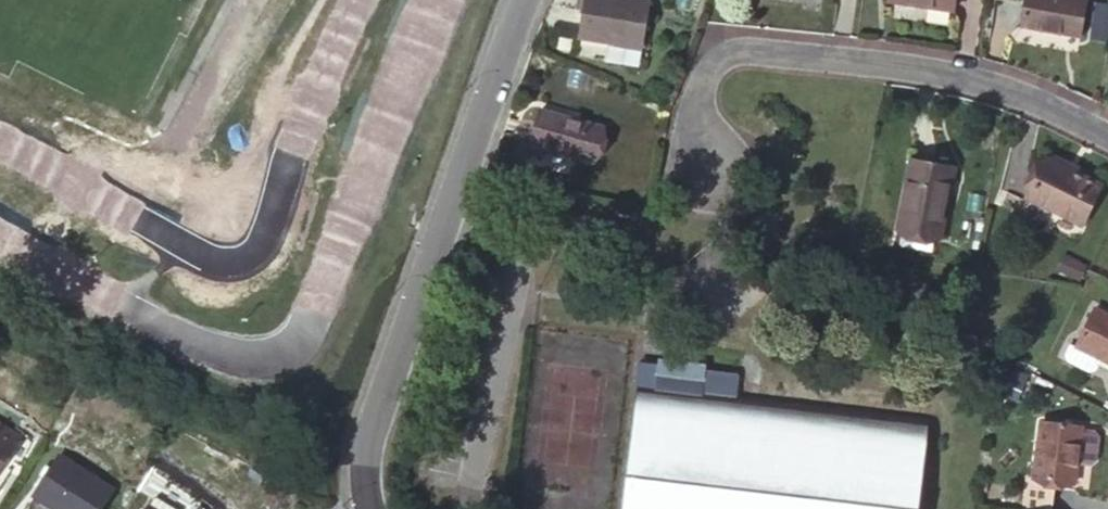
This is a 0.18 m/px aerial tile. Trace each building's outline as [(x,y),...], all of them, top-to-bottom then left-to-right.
[(620,0),(587,0),(579,38),(642,51),(651,6),(620,0)] [(883,13),(946,25),(951,0),(886,0),(883,13)] [(1022,28),(1081,37),(1086,0),(1027,0),(1022,28)] [(1091,41),(1107,43),(1107,5),(1094,4),(1091,41)] [(604,131),(541,108),(529,145),(591,166),(604,131)] [(1055,157),(1051,163),(1075,175),(1078,169),(1055,157)] [(1075,175),(1051,163),(1047,161),(1028,197),(1083,225),(1101,188),(1075,175)] [(963,183),(919,174),(907,240),(950,249),(963,183)] [(605,250),(578,245),(576,252),(603,257),(605,250)] [(1068,257),(1058,277),(1077,286),(1087,267),(1068,257)] [(1099,305),(1081,342),(1107,355),(1107,356),(1107,309),(1099,305)] [(1081,342),(1076,339),(1071,350),(1073,356),(1095,368),(1102,366),(1107,355),(1081,342)] [(641,369),(639,392),(671,396),(674,372),(641,369)] [(639,392),(626,508),(920,508),(930,424),(671,396),(639,392)] [(0,417),(0,472),(26,433),(0,417)] [(1087,423),(1048,417),(1038,474),(1078,480),(1087,423)] [(67,454),(43,492),(69,508),(109,508),(122,488),(67,454)] [(166,508),(187,508),(165,495),(158,504),(166,508)]
